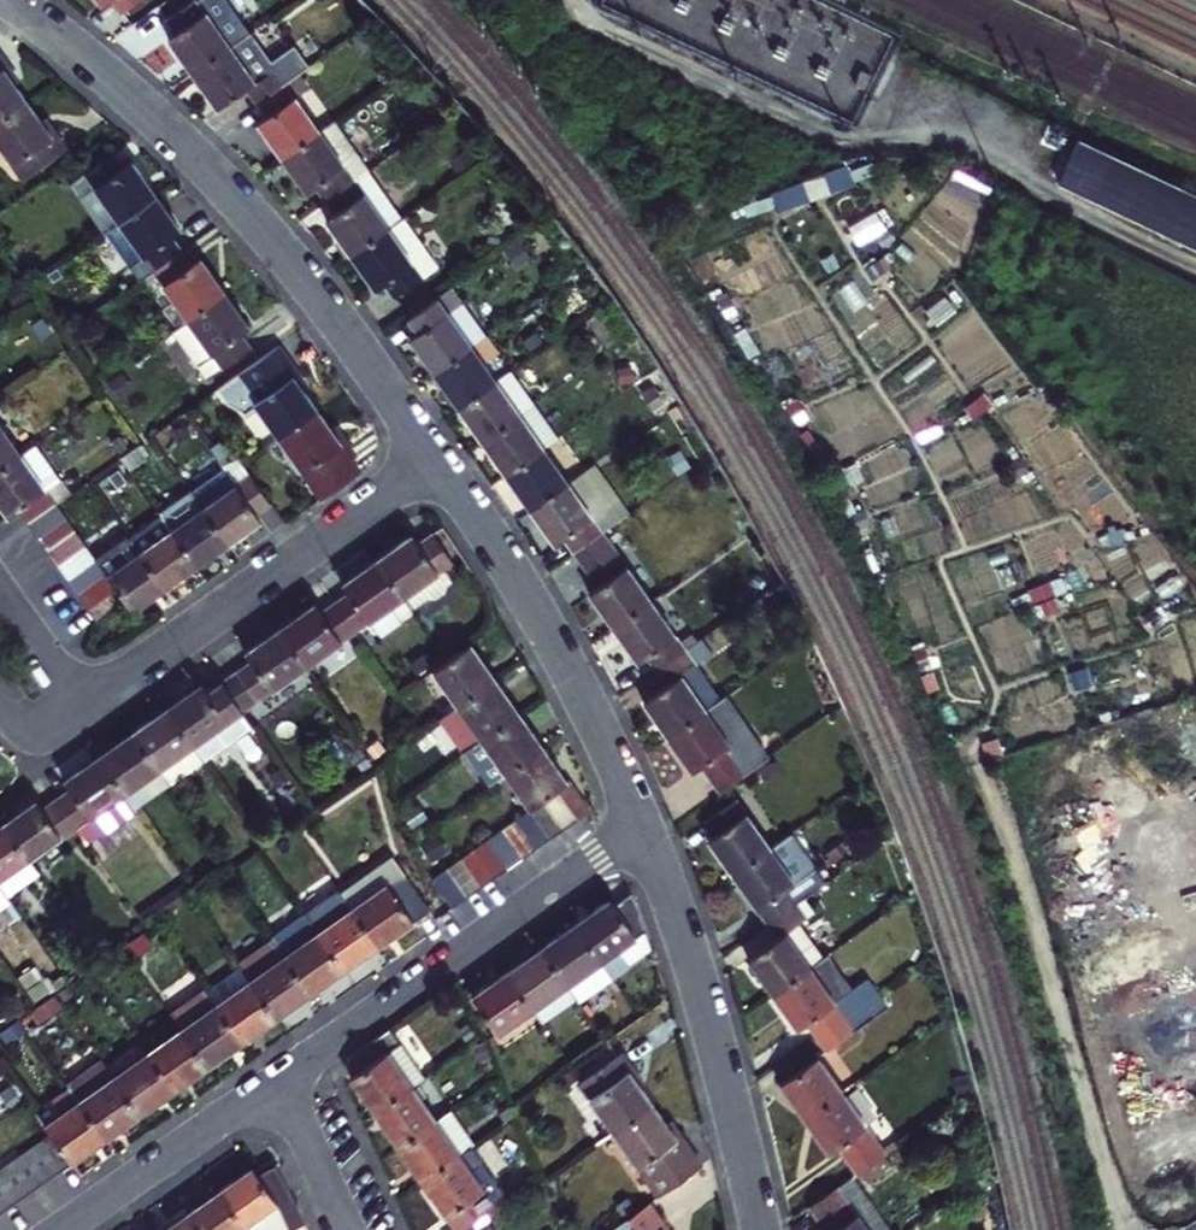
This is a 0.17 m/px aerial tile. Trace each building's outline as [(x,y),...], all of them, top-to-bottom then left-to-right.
[(125,13),(144,0),(116,0),(125,13)] [(196,70),(233,44),(202,0),(193,0),(170,17),(180,30),(172,36),(184,53),(196,70)] [(598,4),(852,124),(893,38),(815,0),(600,0),(598,4)] [(249,88),(258,101),(287,80),(278,67),(260,81),(233,44),(196,70),(207,85),(223,107),(249,88)] [(0,53),(0,124),(30,102),(21,89),(13,78),(17,74),(2,52),(0,53)] [(270,134),(283,153),(321,127),(287,80),(258,101),(268,115),(260,121),(270,134)] [(0,124),(0,142),(26,180),(70,149),(52,125),(48,127),(40,117),(30,102),(0,124)] [(355,176),(321,127),(283,153),(297,173),(310,190),(319,184),(327,195),(355,176)] [(1063,186),(1195,248),(1195,195),(1084,142),(1063,186)] [(117,152),(87,173),(122,222),(160,194),(144,171),(137,161),(128,168),(117,152)] [(776,210),(852,186),(846,168),(770,191),(776,210)] [(391,225),(355,176),(327,195),(338,211),(329,218),(338,230),(353,251),(391,225)] [(174,214),(160,194),(122,222),(155,268),(184,247),(176,235),(185,229),(174,214)] [(426,274),(391,225),(353,251),(365,268),(378,286),(387,280),(397,294),(426,274)] [(180,325),(228,291),(212,269),(203,257),(195,263),(184,247),(155,268),(164,282),(155,288),(180,325)] [(241,310),(228,291),(180,325),(174,329),(208,379),(254,347),(243,332),(252,325),(241,310)] [(437,367),(475,341),(440,292),(410,312),(421,329),(414,334),(421,343),(437,367)] [(282,341),(222,384),(233,399),(248,406),(259,398),(283,433),(320,406),(311,392),(304,382),(308,379),(282,341)] [(448,383),(462,402),(500,376),(475,341),(437,367),(448,383)] [(474,418),(486,436),(524,409),(500,376),(462,402),(474,418)] [(283,433),(327,494),(363,468),(355,455),(359,451),(343,429),(339,433),(333,425),(320,406),(283,433)] [(498,453),(511,470),(548,443),(524,409),(486,436),(498,453)] [(28,451),(0,413),(0,471),(28,451)] [(523,488),(535,504),(572,478),(548,443),(511,470),(523,488)] [(18,505),(49,482),(28,451),(0,471),(0,495),(7,490),(18,505)] [(229,473),(199,493),(233,538),(249,527),(261,520),(255,511),(270,501),(242,462),(228,472),(229,473)] [(577,547),(607,527),(572,478),(535,504),(547,522),(560,539),(567,534),(577,547)] [(18,505),(28,519),(60,496),(49,482),(18,505)] [(162,508),(176,526),(201,560),(218,549),(233,538),(199,493),(194,487),(162,508)] [(39,534),(71,511),(60,496),(28,519),(39,534)] [(162,508),(131,529),(144,547),(176,526),(162,508)] [(50,549),(81,526),(71,511),(39,534),(50,549)] [(59,562),(91,540),(81,526),(50,549),(59,562)] [(176,526),(144,547),(168,582),(187,569),(201,560),(176,526)] [(99,551),(110,566),(120,580),(130,594),(137,604),(154,592),(168,582),(144,547),(131,529),(129,527),(98,550),(99,551)] [(607,527),(577,547),(601,582),(593,587),(599,595),(618,621),(655,594),(607,527)] [(396,541),(376,555),(400,589),(409,601),(443,576),(434,563),(444,556),(426,533),(412,544),(405,534),(396,541)] [(67,574),(99,551),(98,550),(91,540),(59,562),(67,574)] [(110,566),(99,551),(67,574),(78,588),(110,566)] [(351,625),(400,589),(376,555),(356,569),(336,584),(343,594),(334,600),(351,625)] [(88,603),(120,580),(110,566),(78,588),(88,603)] [(97,616),(130,594),(120,580),(88,603),(97,616)] [(655,594),(618,621),(634,644),(643,657),(651,652),(660,665),(690,643),(655,594)] [(302,662),(351,625),(334,600),(316,613),(309,603),(296,613),(277,626),(302,662)] [(236,711),(302,662),(277,626),(250,646),(239,654),(246,664),(217,685),(236,711)] [(469,637),(445,653),(430,663),(455,700),(494,674),(483,657),(469,637)] [(658,712),(672,731),(710,704),(686,669),(700,658),(690,643),(660,665),(670,678),(646,695),(658,712)] [(494,674),(455,700),(440,710),(464,745),(480,735),(518,708),(507,692),(494,674)] [(179,698),(163,711),(188,747),(236,711),(217,685),(201,696),(195,687),(179,698)] [(710,704),(672,731),(689,756),(696,765),(707,757),(726,784),(766,756),(722,695),(710,704)] [(480,735),(505,772),(544,745),(530,725),(518,708),(480,735)] [(147,722),(129,735),(153,771),(187,747),(163,711),(147,722)] [(153,771),(129,735),(113,745),(95,758),(120,795),(153,771)] [(544,745),(505,772),(530,808),(543,798),(559,788),(583,822),(593,814),(558,765),(544,745)] [(71,829),(120,795),(95,758),(75,772),(61,782),(67,791),(53,801),(71,829)] [(559,788),(543,798),(567,833),(583,822),(559,788)] [(725,850),(739,869),(777,841),(744,793),(714,814),(724,828),(714,835),(725,850)] [(543,798),(530,808),(554,842),(567,833),(543,798)] [(71,829),(53,801),(39,811),(32,802),(16,813),(0,824),(0,826),(26,861),(71,829)] [(530,808),(514,819),(538,853),(554,842),(530,808)] [(514,819),(500,829),(524,863),(538,853),(514,819)] [(6,900),(37,878),(26,861),(0,826),(0,891),(6,900)] [(500,829),(486,839),(509,874),(524,863),(500,829)] [(486,839),(470,850),(495,884),(509,874),(486,839)] [(777,841),(739,869),(757,894),(773,917),(804,895),(830,875),(820,862),(803,875),(777,841)] [(495,884),(470,850),(456,860),(480,894),(495,884)] [(407,926),(432,908),(398,859),(382,870),(390,881),(354,906),(381,945),(407,926)] [(480,894),(456,860),(442,870),(466,904),(480,894)] [(466,904),(442,870),(429,880),(453,914),(466,904)] [(637,927),(624,888),(607,900),(604,896),(589,906),(570,921),(596,957),(607,973),(626,959),(615,943),(637,927)] [(780,986),(817,959),(793,924),(807,914),(814,910),(804,895),(773,917),(783,932),(755,952),(767,968),(780,986)] [(354,906),(319,931),(346,969),(367,955),(381,945),(354,906)] [(832,949),(807,914),(793,924),(817,959),(832,949)] [(534,947),(561,983),(596,957),(570,921),(552,933),(534,947)] [(346,969),(319,931),(288,954),(315,992),(334,978),(346,969)] [(315,992),(288,954),(275,938),(241,962),(254,978),(280,1016),(300,1002),(315,992)] [(571,998),(561,983),(534,947),(519,958),(501,970),(527,1007),(538,1023),(571,998)] [(817,959),(780,986),(796,1009),(804,1021),(815,1014),(824,1026),(851,1006),(817,959)] [(527,1007),(501,970),(483,984),(467,996),(493,1031),(527,1007)] [(254,978),(219,1003),(245,1041),(265,1027),(280,1016),(254,978)] [(186,1027),(213,1064),(234,1049),(245,1041),(219,1003),(186,1027)] [(851,1006),(824,1026),(835,1042),(863,1023),(851,1006)] [(195,1077),(213,1064),(186,1027),(152,1051),(178,1089),(195,1077)] [(385,1029),(344,1058),(354,1072),(347,1077),(358,1092),(371,1111),(408,1085),(419,1077),(385,1029)] [(178,1089),(152,1051),(119,1075),(145,1113),(165,1098),(178,1089)] [(619,1051),(576,1082),(609,1129),(647,1101),(629,1076),(635,1074),(626,1062),(619,1051)] [(811,1112),(847,1086),(822,1052),(786,1078),(796,1091),(811,1112)] [(130,1123),(145,1113),(119,1075),(84,1100),(110,1137),(130,1123)] [(882,1135),(896,1124),(861,1075),(847,1086),(882,1135)] [(383,1127),(395,1144),(431,1118),(408,1085),(371,1111),(383,1127)] [(906,1137),(896,1124),(882,1135),(847,1086),(811,1112),(826,1132),(835,1145),(844,1139),(864,1167),(906,1137)] [(110,1137),(84,1100),(48,1125),(55,1135),(74,1163),(97,1147),(110,1137)] [(665,1127),(647,1101),(609,1129),(655,1193),(698,1161),(678,1134),(670,1123),(665,1127)] [(442,1111),(431,1118),(456,1153),(466,1145),(442,1111)] [(408,1162),(419,1178),(456,1153),(431,1118),(395,1144),(408,1162)] [(55,1135),(40,1145),(60,1173),(74,1163),(55,1135)] [(40,1145),(26,1154),(46,1183),(60,1173),(40,1145)] [(490,1202),(456,1153),(419,1178),(436,1202),(455,1228),(466,1219),(490,1202)] [(26,1154),(13,1164),(33,1193),(46,1183),(26,1154)] [(0,1173),(20,1202),(33,1193),(13,1164),(0,1173)] [(300,1195),(278,1164),(265,1174),(260,1167),(243,1179),(228,1190),(254,1227),(255,1229),(299,1229),(313,1223),(300,1195)] [(847,1179),(884,1229),(906,1229),(908,1229),(864,1167),(847,1179)] [(6,1211),(20,1202),(0,1173),(0,1202),(6,1211)] [(817,1200),(836,1227),(831,1229),(884,1229),(847,1179),(817,1200)] [(228,1190),(210,1203),(196,1213),(208,1229),(250,1229),(254,1227),(228,1190)] [(643,1201),(604,1229),(664,1229),(643,1201)] [(196,1213),(180,1225),(173,1229),(208,1229),(196,1213)] [(466,1219),(455,1228),(452,1229),(474,1229),(466,1219)]
